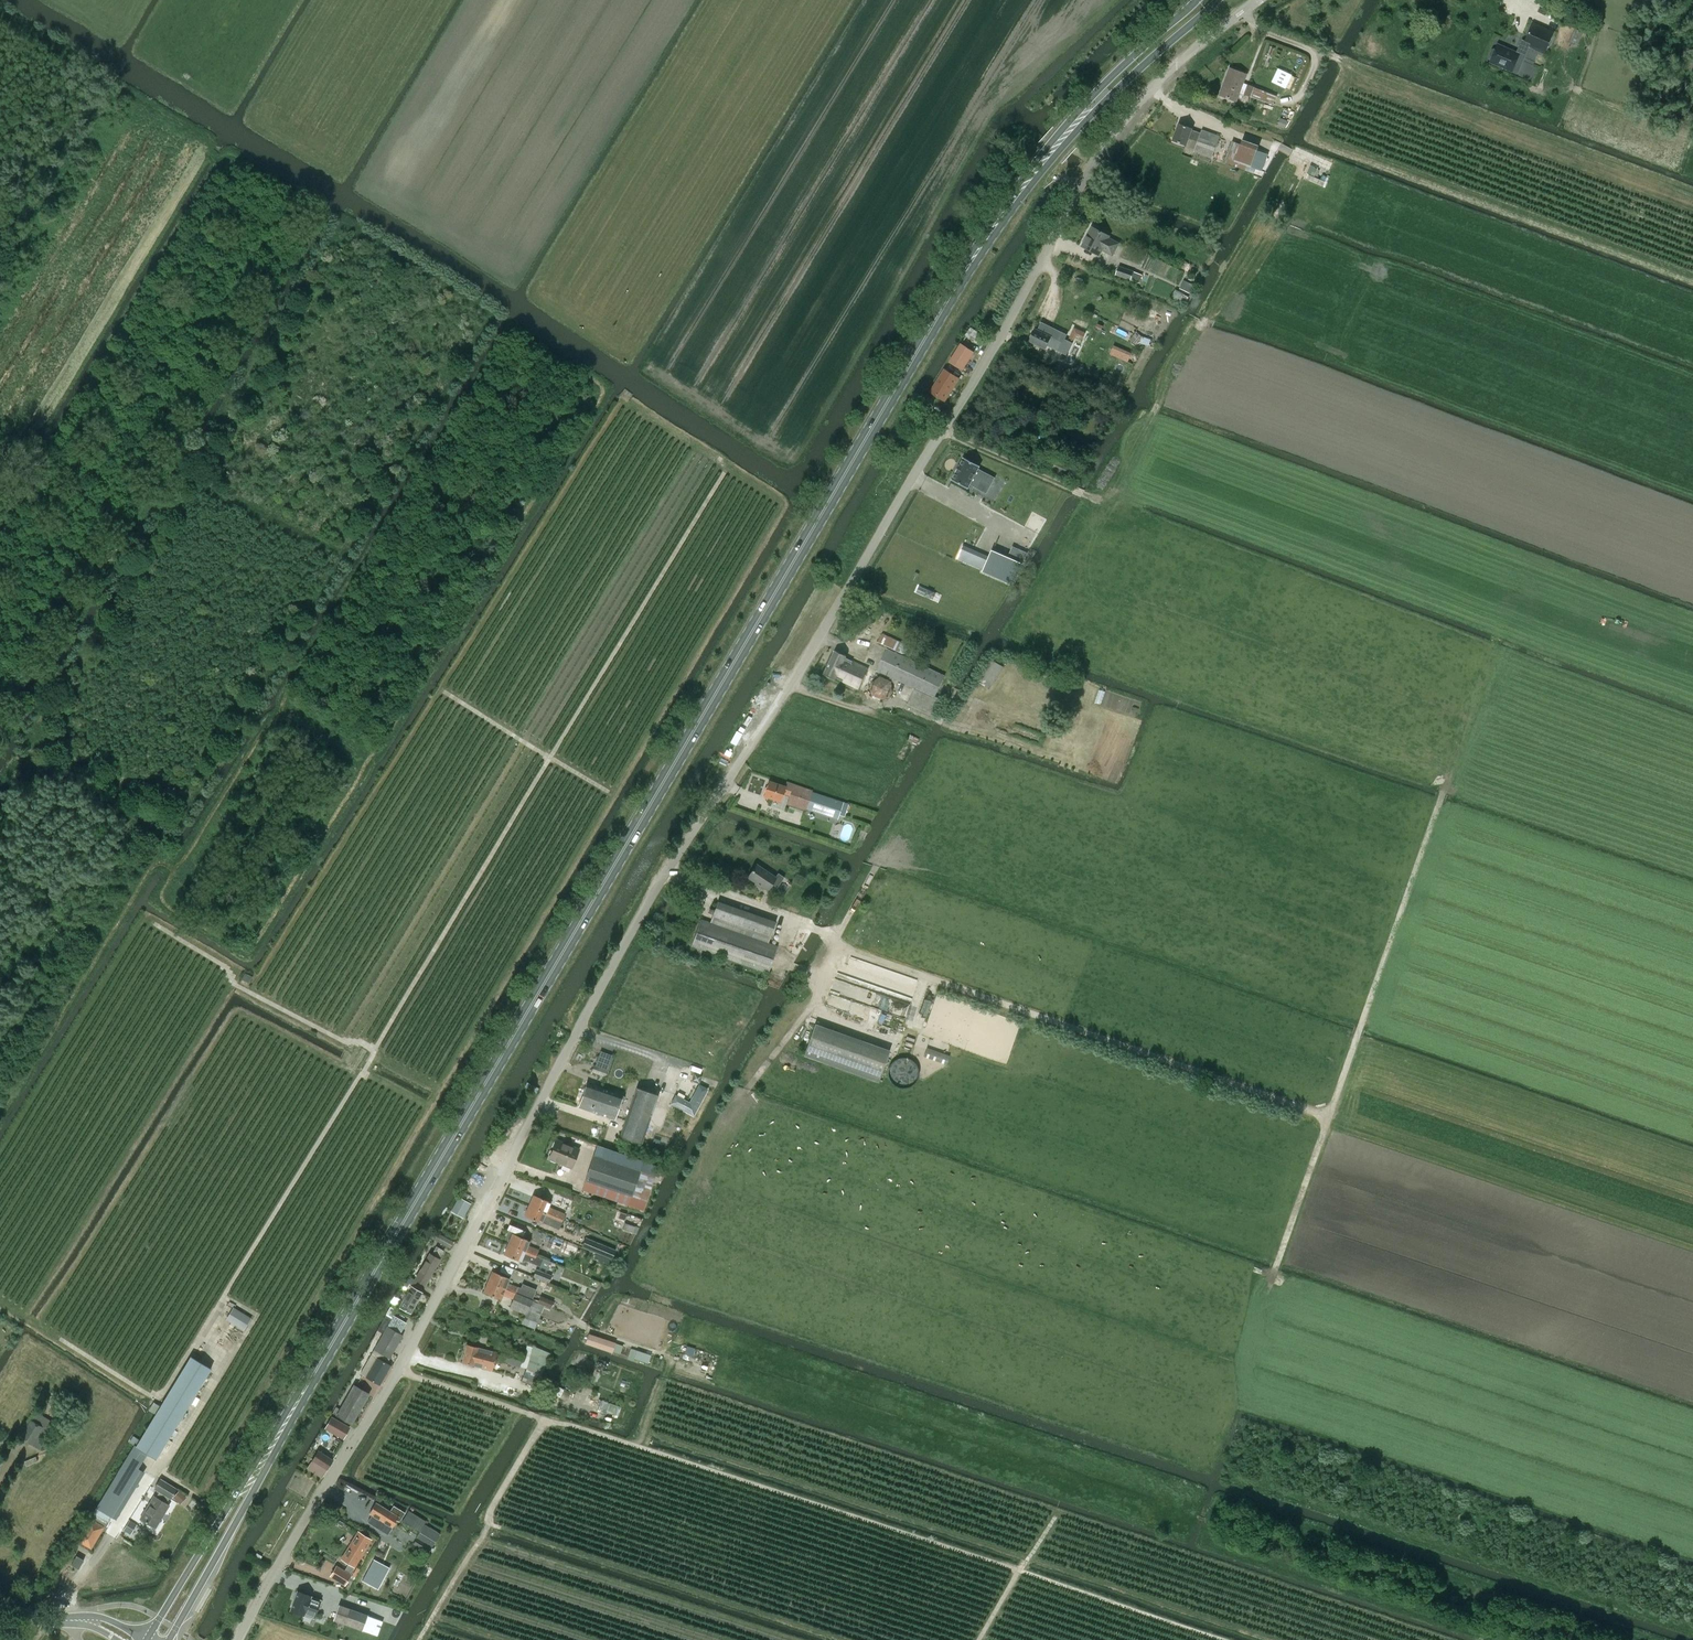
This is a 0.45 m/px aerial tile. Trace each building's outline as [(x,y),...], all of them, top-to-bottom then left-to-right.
[(1552,34),(1532,25),(1525,41),(1530,44),(1546,51),(1552,34)] [(1493,57),(1490,62),(1498,65),(1499,67),(1502,68),(1504,68),(1517,73),(1530,44),(1525,41),(1522,40),(1517,53),(1498,45),(1496,50),(1494,49),(1492,50),(1490,54),(1491,56),(1493,57)] [(1230,68),(1220,95),(1236,101),(1246,74),(1230,68)] [(1248,85),(1244,94),(1251,97),(1254,87),(1248,85)] [(1284,127),(1287,121),(1281,119),(1278,125),(1284,127)] [(1179,124),(1173,140),(1186,145),(1188,138),(1192,140),(1190,147),(1195,149),(1194,152),(1212,158),(1220,136),(1202,130),(1201,133),(1191,130),(1192,129),(1179,124)] [(1232,142),(1225,163),(1233,166),(1244,169),(1245,170),(1247,166),(1251,167),(1261,171),(1267,154),(1257,151),(1240,145),(1232,142)] [(1108,238),(1109,236),(1092,227),(1082,246),(1099,255),(1102,249),(1113,255),(1119,243),(1108,238)] [(1135,272),(1119,266),(1116,274),(1132,280),(1135,272)] [(1190,293),(1193,285),(1184,280),(1180,288),(1190,293)] [(1179,302),(1182,304),(1186,301),(1189,297),(1183,294),(1184,293),(1175,289),(1171,298),(1179,302)] [(1042,321),(1038,330),(1036,329),(1033,334),(1031,334),(1030,338),(1030,339),(1030,341),(1046,349),(1048,344),(1060,350),(1061,348),(1066,350),(1069,345),(1063,342),(1067,334),(1042,321)] [(1069,339),(1082,343),(1086,331),(1073,327),(1069,339)] [(1136,345),(1140,343),(1149,346),(1151,339),(1142,336),(1136,332),(1130,340),(1136,345)] [(962,370),(973,353),(974,351),(972,350),(961,343),(949,362),(962,370)] [(1128,362),(1131,355),(1113,348),(1110,354),(1128,362)] [(945,370),(931,392),(945,401),(951,391),(952,390),(959,378),(945,370)] [(1123,442),(1121,447),(1138,452),(1139,446),(1123,442)] [(951,480),(966,489),(968,485),(976,489),(980,481),(990,486),(994,479),(977,469),(979,466),(963,458),(951,480)] [(1056,458),(1051,468),(1065,474),(1070,464),(1056,458)] [(964,545),(958,558),(967,562),(973,549),(964,545)] [(984,569),(984,570),(1012,583),(1015,584),(1022,568),(1023,565),(992,551),(990,557),(984,569)] [(879,642),(903,654),(908,645),(883,633),(879,642)] [(876,670),(915,689),(907,704),(935,717),(943,701),(934,697),(944,676),(887,648),(876,670)] [(859,688),(868,668),(846,658),(847,655),(836,650),(824,674),(835,679),(836,677),(859,688)] [(867,663),(876,665),(877,659),(868,657),(867,663)] [(989,690),(1003,667),(992,660),(978,684),(989,690)] [(911,735),(908,741),(916,744),(919,738),(911,735)] [(768,781),(763,796),(780,802),(783,795),(789,797),(787,804),(806,810),(810,797),(815,798),(813,806),(839,815),(840,812),(844,814),(848,804),(812,792),(812,790),(787,782),(785,787),(768,781)] [(756,864),(748,877),(767,890),(771,884),(777,888),(784,877),(778,873),(775,877),(756,864)] [(710,922),(701,919),(691,946),(768,973),(778,946),(768,943),(776,922),(717,902),(710,922)] [(245,973),(242,979),(249,983),(252,977),(245,973)] [(832,990),(873,1002),(868,1019),(889,1025),(893,1012),(904,1015),(908,1001),(835,980),(832,990)] [(832,1037),(812,1030),(803,1055),(823,1062),(832,1037)] [(949,1056),(942,1053),(927,1048),(924,1057),(939,1062),(947,1064),(949,1056)] [(591,1074),(605,1078),(609,1067),(595,1062),(591,1074)] [(700,1083),(702,1076),(695,1074),(693,1081),(700,1083)] [(578,1107),(591,1111),(614,1119),(620,1101),(623,1101),(625,1096),(622,1095),(587,1083),(578,1107)] [(641,1144),(658,1096),(637,1088),(620,1137),(641,1144)] [(693,1115),(703,1097),(695,1092),(689,1102),(675,1095),(671,1103),(693,1115)] [(557,1140),(549,1158),(571,1167),(579,1149),(557,1140)] [(594,1155),(586,1181),(631,1196),(640,1171),(594,1155)] [(586,1181),(582,1189),(628,1205),(631,1196),(586,1181)] [(529,1205),(562,1219),(565,1214),(548,1207),(550,1202),(533,1195),(529,1205)] [(459,1197),(453,1207),(465,1213),(470,1204),(459,1197)] [(558,1230),(562,1219),(529,1205),(525,1216),(558,1230)] [(633,1233),(635,1226),(625,1223),(622,1229),(633,1233)] [(513,1233),(508,1244),(536,1256),(539,1250),(527,1245),(529,1240),(513,1233)] [(450,1248),(453,1241),(441,1235),(438,1241),(450,1248)] [(576,1247),(554,1237),(550,1247),(572,1256),(576,1247)] [(586,1237),(582,1247),(612,1259),(616,1249),(586,1237)] [(508,1244),(504,1254),(520,1261),(519,1263),(526,1266),(528,1261),(533,1263),(540,1266),(548,1270),(552,1262),(543,1258),(536,1256),(508,1244)] [(418,1280),(425,1284),(440,1258),(439,1258),(444,1250),(437,1246),(432,1254),(430,1253),(415,1279),(418,1280)] [(513,1269),(502,1264),(500,1271),(510,1275),(513,1269)] [(536,1270),(533,1276),(541,1280),(549,1283),(551,1276),(544,1273),(536,1270)] [(492,1271),(488,1282),(532,1300),(537,1289),(523,1284),(521,1288),(519,1287),(518,1287),(508,1283),(510,1278),(492,1271)] [(410,1276),(406,1283),(411,1286),(414,1288),(418,1280),(415,1279),(410,1276)] [(544,1305),(532,1300),(488,1282),(484,1292),(500,1299),(503,1294),(513,1299),(510,1307),(526,1314),(524,1319),(536,1324),(544,1305)] [(410,1313),(422,1292),(414,1288),(411,1286),(399,1307),(410,1313)] [(244,1330),(252,1317),(234,1306),(226,1318),(244,1330)] [(400,1334),(406,1323),(393,1317),(360,1373),(366,1377),(380,1385),(391,1365),(387,1363),(403,1335),(400,1334)] [(615,1342),(589,1333),(585,1343),(612,1352),(615,1342)] [(616,1342),(614,1350),(621,1352),(623,1344),(616,1342)] [(492,1370),(497,1352),(467,1344),(462,1362),(492,1370)] [(527,1368),(522,1381),(532,1385),(536,1377),(539,1378),(550,1353),(532,1347),(529,1356),(530,1356),(527,1368)] [(500,1361),(527,1368),(530,1356),(529,1356),(523,1354),(523,1353),(504,1348),(500,1361)] [(651,1355),(637,1350),(635,1358),(648,1363),(651,1355)] [(140,1440),(136,1447),(134,1445),(125,1460),(125,1461),(91,1516),(107,1525),(140,1470),(138,1468),(147,1454),(156,1459),(211,1368),(191,1356),(160,1407),(156,1414),(140,1440)] [(352,1424),(369,1394),(354,1385),(340,1409),(337,1415),(352,1424)] [(47,1391),(41,1387),(35,1396),(42,1400),(47,1391)] [(559,1387),(556,1395),(560,1397),(564,1389),(559,1387)] [(596,1408),(619,1414),(622,1405),(598,1399),(596,1408)] [(149,1410),(156,1414),(160,1407),(154,1402),(149,1410)] [(333,1433),(339,1421),(332,1417),(326,1428),(333,1433)] [(32,1444),(42,1427),(31,1420),(21,1437),(32,1444)] [(136,1447),(140,1440),(133,1436),(129,1442),(134,1445),(136,1447)] [(322,1477),(333,1460),(318,1450),(307,1468),(322,1477)] [(24,1461),(26,1466),(38,1461),(36,1457),(24,1461)] [(171,1499),(177,1489),(161,1479),(155,1489),(160,1492),(157,1497),(154,1496),(140,1519),(155,1528),(169,1505),(166,1503),(169,1498),(171,1499)] [(179,1491),(173,1497),(178,1501),(184,1495),(179,1491)] [(392,1526),(397,1517),(390,1513),(390,1512),(376,1503),(370,1513),(384,1522),(384,1521),(392,1526)] [(409,1511),(402,1521),(411,1527),(418,1517),(409,1511)] [(87,1526),(78,1541),(91,1548),(104,1527),(91,1520),(89,1519),(85,1524),(87,1526)] [(129,1520),(124,1529),(130,1533),(136,1524),(129,1520)] [(440,1534),(424,1524),(416,1537),(417,1538),(432,1546),(440,1534)] [(346,1561),(349,1563),(345,1570),(336,1565),(329,1576),(345,1585),(351,1574),(350,1573),(371,1540),(358,1532),(353,1539),(357,1542),(346,1561)] [(429,1553),(433,1546),(432,1546),(417,1538),(414,1544),(429,1553)] [(84,1560),(77,1556),(71,1565),(79,1569),(84,1560)] [(314,1618),(320,1600),(310,1597),(311,1596),(298,1591),(291,1610),(307,1616),(307,1615),(314,1618)] [(362,1630),(368,1615),(339,1605),(334,1620),(362,1630)] [(383,1621),(375,1618),(370,1633),(378,1636),(383,1621)]
